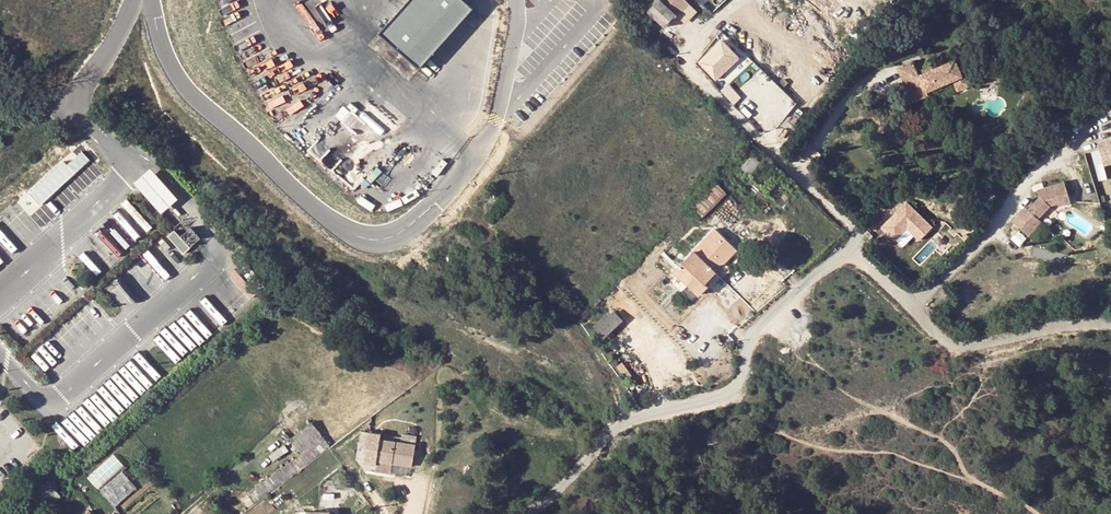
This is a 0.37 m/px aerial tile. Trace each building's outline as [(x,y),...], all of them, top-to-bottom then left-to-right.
[(379,32),(419,69),(474,8),(465,0),(408,0),(379,32)] [(649,11),(664,27),(684,7),(686,4),(682,0),(659,0),(649,11)] [(698,62),(717,80),(742,55),(723,37),(698,62)] [(935,69),(921,74),(920,72),(915,60),(899,66),(913,101),(929,95),(927,91),(954,80),(959,91),(972,86),(968,75),(964,76),(958,60),(935,69)] [(921,74),(935,69),(934,66),(920,72),(921,74)] [(1097,147),(1103,169),(1110,167),(1110,144),(1097,147)] [(753,154),(741,167),(751,177),(763,164),(753,154)] [(150,171),(134,185),(160,216),(177,201),(150,171)] [(1038,198),(1026,211),(1024,209),(1011,224),(1027,239),(1041,224),(1037,221),(1049,208),(1056,207),(1057,209),(1069,205),(1063,183),(1036,191),(1038,198)] [(726,195),(715,184),(691,209),(702,219),(726,195)] [(906,201),(882,226),(895,238),(906,226),(919,238),(932,225),(906,201)] [(705,283),(736,250),(716,229),(675,271),(699,294),(708,285),(705,283)] [(594,325),(605,337),(625,319),(613,307),(594,325)] [(329,448),(334,444),(326,434),(320,438),(309,424),(288,440),(297,453),(298,455),(252,489),(259,500),(329,448)] [(378,460),(378,456),(394,459),(414,463),(419,433),(405,430),(403,438),(382,435),(383,430),(371,427),(366,458),(378,460)] [(292,457),(297,453),(288,440),(287,441),(283,444),(292,457)] [(88,476),(99,489),(126,465),(115,453),(88,476)] [(394,459),(378,456),(378,460),(377,466),(392,469),(394,459)] [(136,488),(123,472),(102,490),(116,506),(136,488)] [(26,500),(33,510),(40,505),(39,506),(40,507),(41,508),(42,508),(43,508),(44,507),(44,506),(44,505),(48,501),(52,505),(61,497),(48,482),(26,500)]
